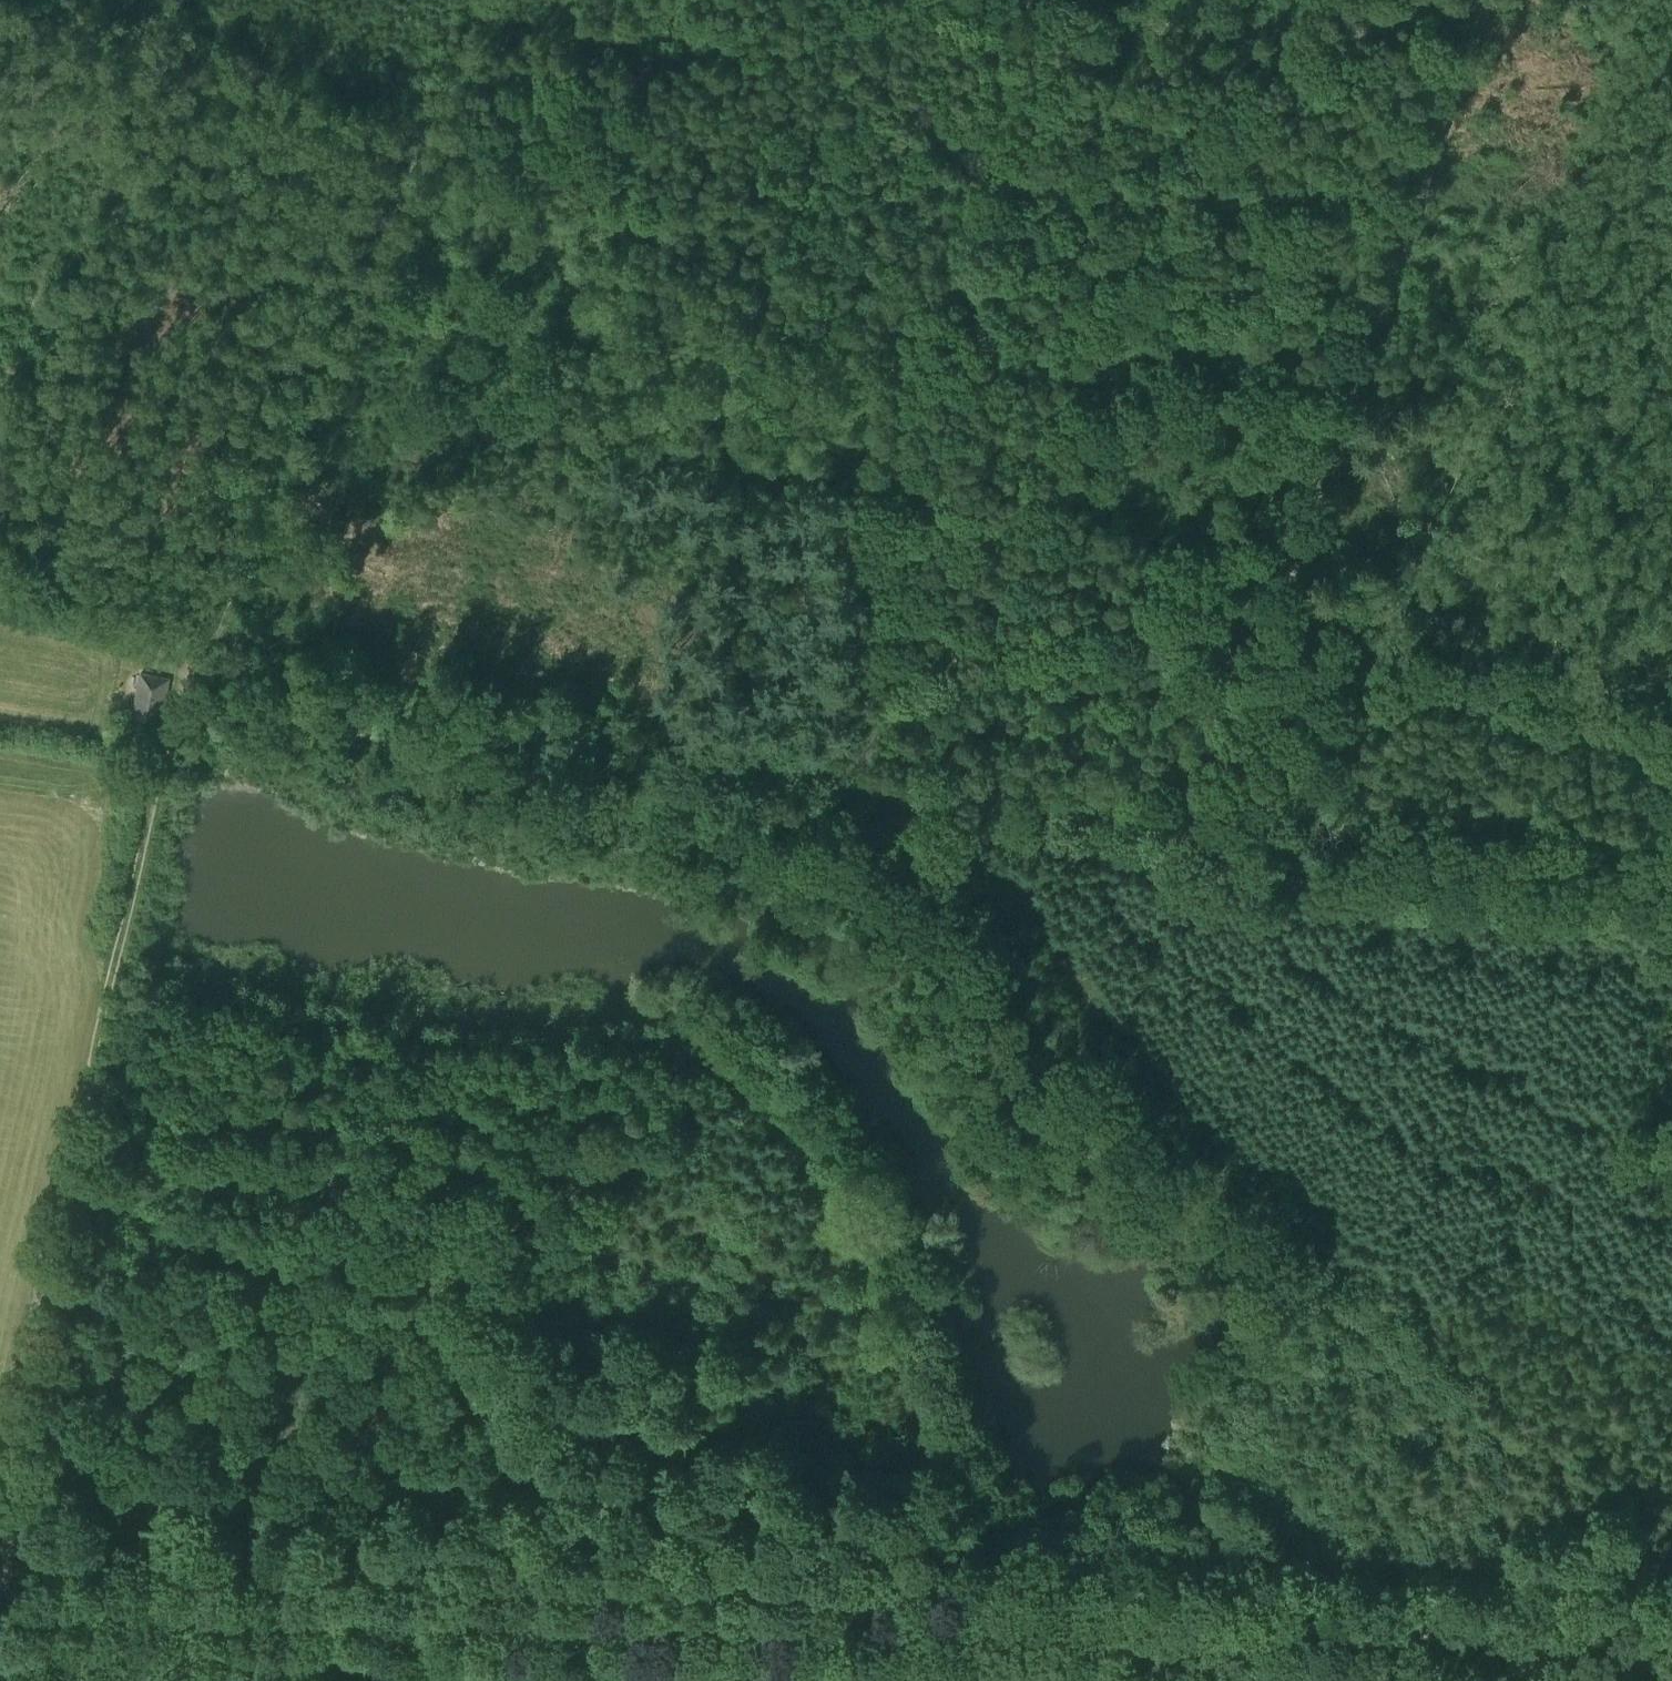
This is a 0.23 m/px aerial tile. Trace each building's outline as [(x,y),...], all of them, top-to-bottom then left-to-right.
[(158,731),(169,680),(143,674),(132,726),(158,731)]
